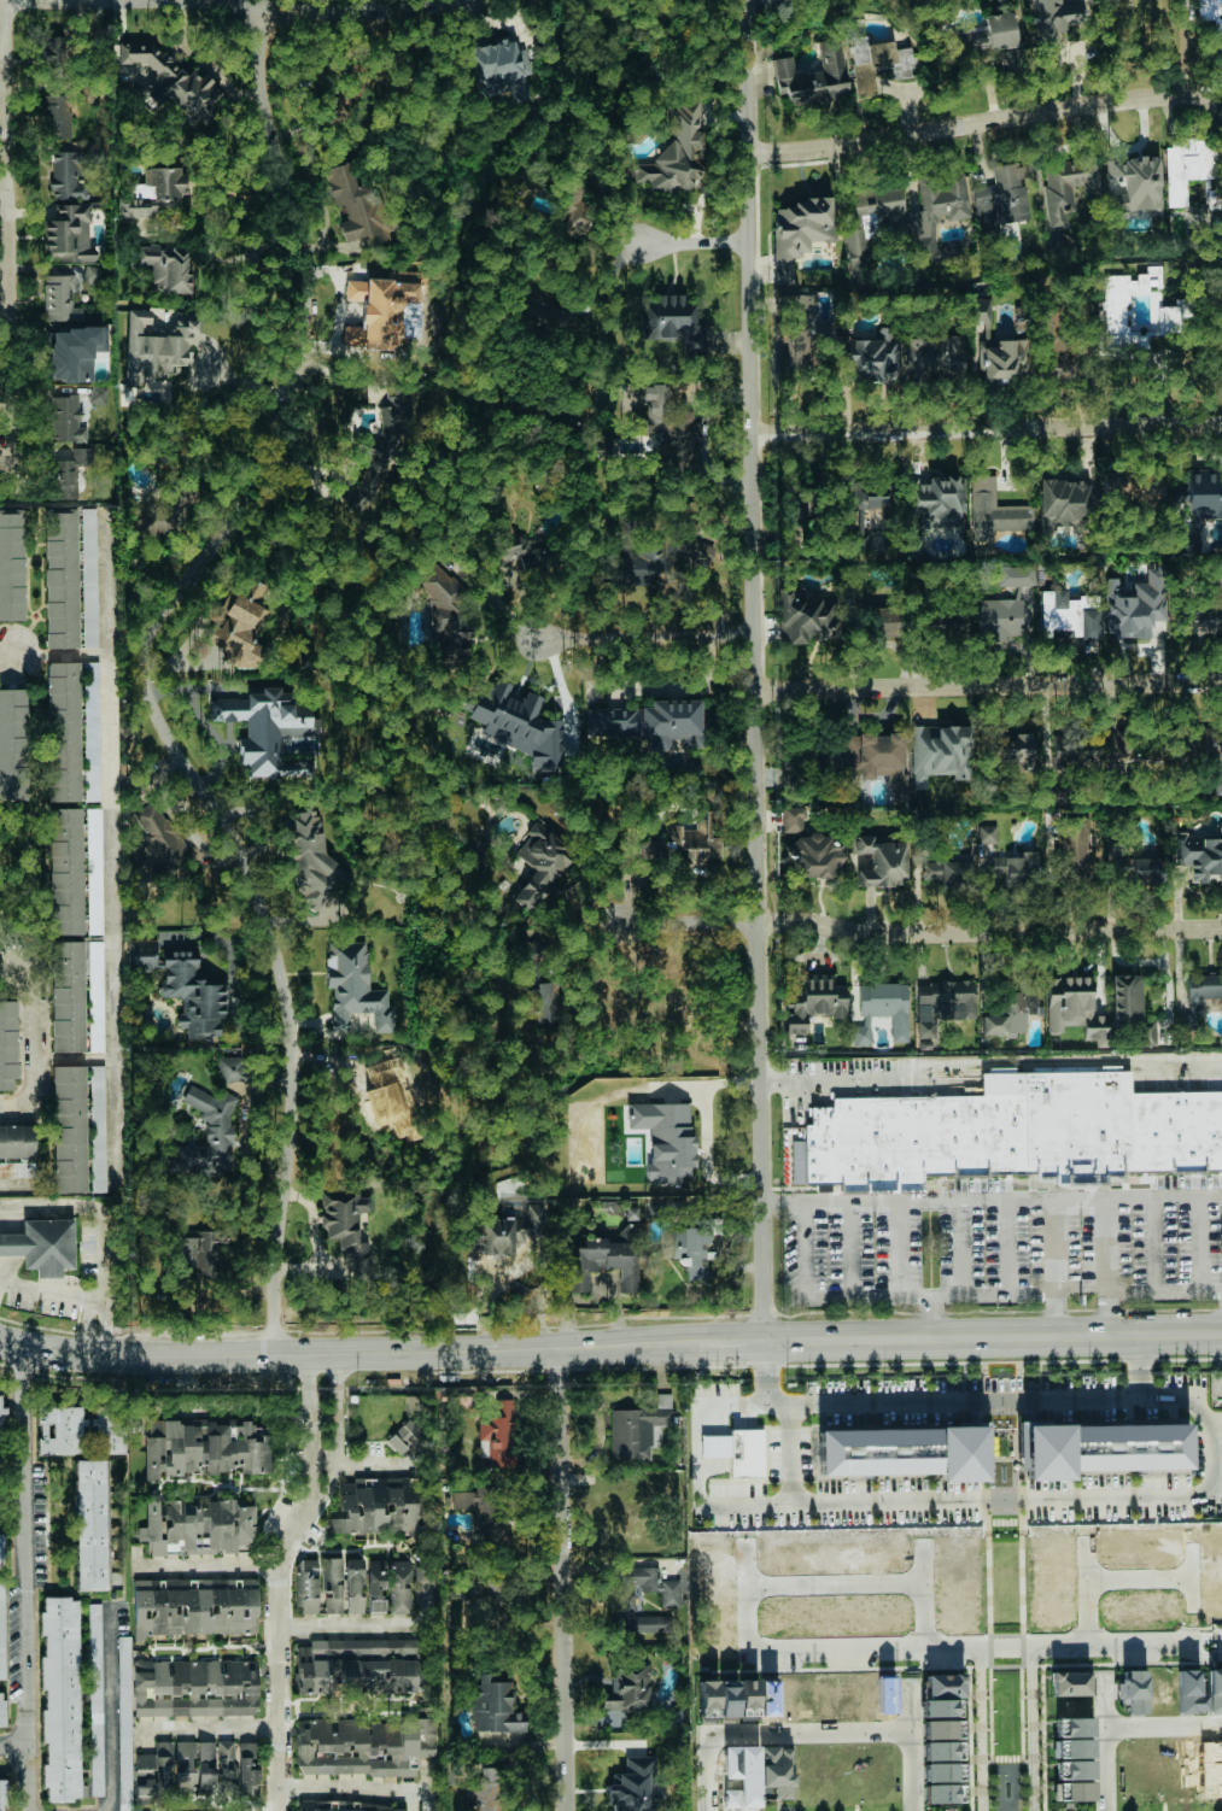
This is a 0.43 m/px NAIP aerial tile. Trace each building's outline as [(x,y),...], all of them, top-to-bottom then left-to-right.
[(1035,43),(1042,42),(1046,66),(1064,64),(1059,29),(1091,24),(1088,0),(1079,0),(1062,2),(1061,0),(1030,0),(1035,43)] [(1017,43),(1011,11),(984,16),(986,24),(947,31),(951,54),(1017,43)] [(854,94),(876,93),(875,69),(890,68),(891,77),(918,75),(916,46),(894,48),(893,41),(866,43),(865,35),(848,36),(854,94)] [(64,76),(63,36),(42,36),(43,76),(64,76)] [(480,98),(510,90),(513,99),(519,98),(514,78),(522,76),(513,37),(468,47),(480,98)] [(772,58),(776,94),(785,93),(787,104),(846,98),(841,40),(818,41),(822,71),(793,74),(790,55),(772,58)] [(117,81),(147,82),(146,92),(154,99),(173,100),(188,115),(209,116),(209,106),(222,92),(204,74),(199,78),(194,74),(183,74),(160,52),(117,51),(117,81)] [(355,110),(343,93),(326,104),(338,121),(355,110)] [(46,102),(53,102),(52,137),(69,139),(70,95),(46,94),(46,102)] [(701,99),(665,98),(663,172),(650,172),(650,191),(689,191),(690,171),(686,171),(686,156),(698,157),(701,99)] [(1168,206),(1187,206),(1186,178),(1215,178),(1214,137),(1165,139),(1168,206)] [(49,199),(88,200),(89,146),(52,145),(49,199)] [(1099,193),(1095,157),(1041,163),(1049,229),(1068,227),(1065,211),(1074,210),(1071,187),(1082,184),(1083,195),(1099,193)] [(1148,209),(1150,215),(1162,215),(1159,157),(1106,159),(1109,211),(1148,209)] [(971,187),(978,236),(1005,233),(1004,223),(1035,218),(1031,194),(1025,195),(1023,177),(1028,177),(1027,160),(992,165),(994,183),(971,187)] [(374,181),(357,186),(351,162),(326,168),(334,207),(343,205),(345,219),(339,221),(344,241),(363,236),(366,245),(388,240),(374,181)] [(180,213),(180,194),(185,194),(185,166),(144,168),(144,183),(131,183),(131,199),(125,199),(125,215),(180,213)] [(971,217),(964,171),(917,178),(922,210),(908,211),(913,239),(940,235),(937,222),(971,217)] [(847,191),(852,227),(843,227),(850,288),(871,286),(866,238),(882,235),(879,216),(890,215),(891,225),(906,223),(900,183),(847,191)] [(773,283),(793,283),(791,254),(809,254),(809,241),(835,241),(835,201),(773,201),(773,283)] [(42,219),(42,260),(95,259),(95,247),(89,247),(89,203),(55,203),(55,219),(42,219)] [(158,292),(189,293),(189,247),(135,246),(135,264),(150,264),(150,282),(158,282),(158,292)] [(82,283),(99,285),(100,266),(83,265),(82,283)] [(1147,265),(1147,289),(1160,289),(1162,266),(1147,265)] [(1129,291),(1146,291),(1146,274),(1136,274),(1136,275),(1099,275),(1099,348),(1145,348),(1145,334),(1129,334),(1129,291)] [(43,275),(43,320),(84,320),(84,307),(72,307),(72,275),(43,275)] [(419,281),(345,279),(345,299),(361,300),(361,326),(343,324),(341,346),(404,348),(404,338),(417,338),(419,281)] [(684,339),(684,356),(703,356),(704,324),(688,324),(689,294),(649,294),(648,338),(684,339)] [(988,322),(988,297),(969,297),(969,322),(988,322)] [(1180,324),(1179,305),(1162,306),(1162,326),(1180,324)] [(124,386),(141,386),(141,376),(168,376),(169,364),(187,365),(188,332),(197,332),(197,315),(173,315),(173,335),(140,335),(140,323),(148,324),(150,310),(125,310),(124,386)] [(92,381),(92,351),(106,351),(106,327),(43,328),(45,381),(92,381)] [(854,340),(854,381),(898,381),(896,327),(876,327),(877,340),(854,340)] [(963,335),(905,336),(906,374),(964,374),(963,335)] [(1024,339),(981,339),(982,381),(1025,380),(1024,339)] [(668,385),(626,385),(625,409),(645,409),(645,432),(663,432),(663,441),(702,441),(702,422),(694,422),(694,412),(668,411),(668,385)] [(106,386),(89,386),(88,403),(105,404),(106,386)] [(86,440),(86,427),(78,427),(78,395),(49,397),(51,441),(86,440)] [(374,493),(400,434),(410,422),(409,398),(390,399),(386,406),(386,418),(358,480),(359,487),(374,493)] [(76,465),(92,465),(92,449),(58,449),(57,499),(76,499),(76,465)] [(1101,471),(1101,502),(1160,503),(1162,473),(1101,471)] [(1030,505),(995,506),(994,475),(970,476),(971,532),(1030,529),(1030,505)] [(907,528),(960,529),(961,476),(907,476),(907,528)] [(1039,528),(1071,528),(1071,532),(1088,532),(1087,505),(1091,505),(1091,480),(1039,480),(1039,528)] [(890,528),(890,492),(860,492),(860,528),(890,528)] [(45,649),(78,647),(76,508),(43,509),(45,649)] [(83,647),(98,647),(95,508),(81,508),(83,647)] [(25,620),(24,509),(0,509),(0,620),(25,620)] [(638,528),(624,580),(653,588),(657,572),(676,576),(679,561),(704,567),(709,547),(638,528)] [(504,587),(540,578),(538,568),(549,565),(540,533),(493,545),(504,587)] [(996,599),(976,600),(977,621),(995,620),(995,634),(1024,633),(1022,585),(1034,585),(1034,564),(995,565),(996,599)] [(1104,580),(1105,637),(1150,637),(1150,621),(1164,620),(1163,564),(1145,564),(1145,584),(1118,585),(1118,580),(1104,580)] [(431,643),(464,645),(470,578),(427,574),(427,573),(419,572),(417,592),(434,594),(431,643)] [(1200,581),(1200,604),(1175,604),(1175,633),(1221,631),(1221,580),(1200,581)] [(779,644),(808,643),(808,640),(836,639),(835,598),(793,599),(793,588),(778,588),(779,644)] [(1040,633),(1062,633),(1063,641),(1081,641),(1081,639),(1099,639),(1098,606),(1095,608),(1095,594),(1080,596),(1080,599),(1065,600),(1065,590),(1039,591),(1040,633)] [(267,608),(233,593),(211,644),(227,651),(223,658),(255,672),(265,646),(252,640),(267,608)] [(896,635),(898,613),(875,613),(875,635),(896,635)] [(80,799),(80,662),(48,661),(48,799),(80,799)] [(86,801),(99,801),(98,662),(83,662),(86,801)] [(550,767),(551,738),(559,738),(560,720),(539,719),(539,727),(533,717),(540,697),(526,691),(522,703),(520,702),(505,697),(510,682),(495,678),(495,686),(486,686),(480,704),(466,704),(466,716),(478,721),(478,734),(533,756),(533,767),(550,767)] [(280,735),(318,735),(318,717),(310,717),(310,704),(292,705),(292,692),(279,692),(279,686),(261,687),(261,692),(246,693),(246,698),(209,698),(210,721),(245,721),(245,738),(239,738),(239,764),(246,764),(246,778),(299,778),(299,762),(280,762),(280,735)] [(0,688),(0,799),(29,799),(27,687),(0,688)] [(586,708),(586,735),(649,735),(649,749),(678,749),(678,745),(700,745),(700,701),(649,699),(649,708),(586,708)] [(926,774),(953,774),(953,780),(970,779),(969,725),(911,726),(912,789),(926,789),(926,774)] [(1033,733),(993,732),(992,764),(1031,766),(1033,733)] [(844,735),(846,780),(876,779),(876,775),(889,774),(889,801),(905,801),(904,733),(844,735)] [(1099,764),(1095,739),(1080,740),(1080,744),(1070,745),(1070,744),(1054,745),(1056,768),(1099,764)] [(1119,746),(1119,760),(1162,760),(1162,746),(1119,746)] [(780,752),(780,783),(803,784),(805,754),(780,752)] [(1221,795),(1221,775),(1214,775),(1214,796),(1221,795)] [(130,814),(147,843),(140,848),(146,857),(141,861),(152,879),(189,856),(156,799),(130,814)] [(799,877),(831,878),(831,865),(841,865),(841,837),(802,837),(802,807),(782,807),(782,852),(799,852),(799,877)] [(82,808),(48,808),(49,939),(68,939),(68,934),(82,934),(82,808)] [(100,808),(86,808),(87,934),(101,933),(100,808)] [(721,809),(702,809),(702,827),(671,827),(671,840),(642,839),(641,857),(719,861),(721,809)] [(285,816),(294,891),(303,890),(305,910),(328,908),(329,920),(339,919),(339,913),(347,912),(346,907),(334,908),(333,899),(343,898),(341,885),(350,884),(347,869),(328,872),(322,828),(311,830),(309,813),(285,816)] [(1087,817),(1066,817),(1068,880),(1088,880),(1087,817)] [(977,842),(995,843),(996,826),(978,825),(977,842)] [(572,857),(536,826),(513,851),(534,871),(516,891),(533,906),(543,893),(536,886),(543,877),(550,883),(572,857)] [(856,886),(905,885),(905,842),(872,842),(871,836),(850,836),(850,854),(869,854),(870,868),(855,869),(856,886)] [(1189,865),(1189,880),(1221,880),(1221,837),(1174,837),(1174,865),(1189,865)] [(1019,856),(1006,857),(1006,886),(1036,885),(1036,850),(1019,851),(1019,856)] [(1125,881),(1162,880),(1160,854),(1113,855),(1115,874),(1125,874),(1125,881)] [(1004,884),(1005,856),(988,855),(987,883),(1004,884)] [(924,879),(940,878),(940,889),(969,887),(967,860),(923,862),(924,879)] [(197,950),(162,953),(162,960),(156,961),(154,939),(127,940),(128,971),(162,968),(163,996),(179,996),(180,1027),(186,1027),(186,1038),(220,1037),(218,1018),(226,1016),(224,980),(198,983),(197,950)] [(83,940),(51,940),(51,1053),(83,1053),(83,940)] [(104,1051),(103,942),(88,942),(89,1051),(104,1051)] [(326,942),(326,989),(331,989),(332,1030),(349,1030),(349,1012),(372,1012),(372,1032),(393,1032),(393,1006),(387,1006),(387,989),(367,989),(367,942),(326,942)] [(1186,1002),(1201,1003),(1201,997),(1221,998),(1221,974),(1188,972),(1186,1002)] [(785,1033),(806,1033),(806,1015),(846,1015),(846,985),(831,985),(831,974),(801,974),(801,996),(785,996),(785,1033)] [(1112,1026),(1140,1026),(1139,974),(1110,975),(1112,1026)] [(1106,1038),(1106,1014),(1092,1014),(1092,975),(1045,977),(1046,1032),(1063,1032),(1062,1025),(1082,1025),(1082,1039),(1106,1038)] [(916,981),(917,1038),(936,1037),(936,1019),(972,1018),(971,980),(916,981)] [(552,981),(526,983),(527,1013),(533,1013),(533,1022),(554,1022),(552,981)] [(906,983),(858,983),(859,1025),(852,1025),(852,1044),(871,1044),(871,1016),(890,1015),(890,1042),(907,1042),(906,983)] [(981,1035),(1027,1033),(1027,1014),(1036,1013),(1035,990),(995,991),(995,1004),(981,1004),(981,1035)] [(13,1091),(13,1078),(18,1078),(18,1000),(0,1001),(0,1091),(13,1091)] [(1183,1026),(1199,1025),(1198,1003),(1183,1003),(1183,1026)] [(245,1079),(244,1056),(216,1057),(217,1079),(245,1079)] [(84,1065),(51,1066),(53,1192),(86,1192),(84,1065)] [(106,1191),(103,1065),(88,1066),(90,1192),(106,1191)] [(1127,1084),(1221,1083),(1221,1161),(1151,1162),(1151,1177),(1000,1179),(999,1166),(922,1170),(922,1184),(801,1186),(800,1121),(807,1121),(805,1088),(972,1086),(973,1066),(1127,1066),(1127,1084)] [(168,1171),(192,1172),(195,1174),(220,1176),(222,1171),(230,1171),(232,1110),(236,1100),(236,1096),(222,1091),(220,1097),(185,1083),(177,1101),(204,1112),(203,1145),(175,1144),(175,1155),(169,1155),(168,1171)] [(690,1102),(626,1103),(627,1129),(647,1129),(648,1180),(691,1180),(690,1102)] [(33,1124),(0,1126),(0,1176),(35,1175),(33,1124)] [(321,1191),(321,1227),(326,1227),(326,1242),(357,1242),(357,1212),(369,1212),(369,1196),(357,1196),(357,1191),(321,1191)] [(526,1220),(466,1219),(466,1254),(527,1254),(527,1261),(548,1261),(549,1229),(543,1229),(543,1203),(526,1203),(526,1220)] [(624,1219),(637,1219),(636,1207),(624,1207),(624,1219)] [(22,1232),(0,1233),(0,1256),(23,1255),(23,1268),(35,1268),(36,1278),(62,1277),(60,1268),(74,1268),(72,1218),(22,1219),(22,1232)] [(686,1279),(706,1279),(706,1258),(715,1258),(715,1252),(704,1252),(704,1243),(712,1243),(712,1233),(723,1233),(723,1218),(692,1218),(692,1227),(678,1227),(679,1247),(670,1247),(671,1258),(686,1258),(686,1279)] [(179,1254),(194,1254),(194,1276),(217,1276),(217,1255),(224,1255),(224,1230),(179,1231),(179,1254)] [(628,1284),(628,1242),(604,1242),(604,1237),(583,1238),(583,1247),(568,1247),(569,1291),(589,1291),(587,1270),(618,1270),(618,1284),(628,1284)] [(610,1408),(610,1459),(649,1458),(649,1446),(661,1446),(660,1425),(672,1425),(672,1393),(656,1393),(656,1408),(610,1408)] [(489,1466),(511,1466),(514,1400),(491,1400),(491,1416),(479,1416),(479,1455),(489,1455),(489,1466)] [(124,1454),(125,1405),(94,1404),(94,1419),(93,1453),(124,1454)] [(1029,1416),(1187,1413),(1188,1471),(1030,1473),(1029,1416)] [(823,1418),(981,1416),(982,1473),(824,1476),(823,1418)] [(144,1422),(145,1482),(154,1482),(154,1475),(199,1475),(199,1473),(269,1472),(269,1435),(252,1435),(252,1419),(232,1419),(232,1420),(144,1422)] [(385,1440),(399,1454),(421,1434),(407,1419),(385,1440)] [(700,1435),(700,1457),(730,1457),(730,1477),(764,1477),(762,1429),(729,1429),(729,1435),(700,1435)] [(105,1590),(104,1459),(74,1460),(76,1590),(105,1590)] [(329,1532),(405,1531),(405,1540),(425,1540),(425,1525),(415,1525),(415,1477),(352,1477),(352,1483),(339,1483),(340,1517),(329,1517),(329,1532)] [(451,1491),(451,1508),(473,1508),(473,1535),(504,1535),(504,1508),(495,1508),(495,1487),(473,1487),(473,1491),(451,1491)] [(253,1505),(234,1506),(234,1500),(205,1500),(205,1502),(157,1502),(157,1494),(146,1494),(146,1526),(136,1526),(136,1540),(147,1540),(148,1554),(235,1553),(235,1545),(253,1543),(253,1505)] [(346,1613),(363,1612),(362,1558),(345,1558),(346,1613)] [(385,1559),(368,1559),(367,1613),(384,1613),(385,1559)] [(410,1584),(410,1560),(390,1561),(391,1612),(410,1612),(410,1584)] [(431,1604),(432,1560),(415,1560),(414,1602),(431,1604)] [(679,1607),(679,1580),(659,1578),(659,1567),(624,1566),(622,1587),(661,1588),(660,1607),(679,1607)] [(499,1596),(502,1570),(467,1569),(466,1594),(499,1596)] [(256,1578),(133,1578),(133,1640),(147,1640),(147,1633),(256,1633),(256,1578)] [(100,1604),(87,1604),(90,1795),(103,1795),(100,1604)] [(129,1635),(117,1635),(119,1810),(131,1810),(129,1635)] [(414,1659),(310,1659),(310,1654),(425,1653),(425,1647),(417,1647),(417,1639),(309,1639),(309,1646),(296,1646),(297,1693),(340,1693),(340,1687),(372,1687),(372,1692),(415,1692),(414,1659)] [(134,1716),(257,1715),(257,1659),(133,1660),(134,1716)] [(649,1710),(648,1661),(614,1661),(615,1696),(601,1698),(601,1711),(649,1710)] [(1146,1713),(1145,1670),(1122,1670),(1122,1681),(1116,1682),(1116,1701),(1128,1701),(1128,1713),(1146,1713)] [(1088,1671),(1049,1672),(1051,1695),(1088,1694),(1088,1671)] [(961,1674),(924,1675),(925,1698),(963,1696),(961,1674)] [(698,1681),(698,1707),(720,1707),(720,1718),(756,1717),(755,1680),(698,1681)] [(509,1712),(509,1681),(479,1681),(479,1693),(469,1693),(470,1730),(525,1730),(524,1712),(509,1712)] [(922,1716),(958,1717),(958,1700),(923,1699),(922,1716)] [(1093,1800),(1092,1717),(1062,1718),(1064,1806),(1072,1806),(1072,1801),(1093,1800)] [(297,1721),(298,1775),(416,1774),(415,1757),(434,1757),(434,1719),(297,1721)] [(959,1739),(959,1719),(922,1721),(922,1739),(959,1739)] [(197,1741),(198,1793),(228,1793),(228,1783),(235,1783),(234,1740),(197,1741)] [(136,1753),(135,1793),(171,1794),(173,1741),(154,1741),(154,1753),(136,1753)] [(175,1741),(175,1793),(193,1793),(194,1741),(175,1741)] [(238,1794),(256,1795),(257,1742),(239,1741),(238,1794)] [(922,1760),(959,1760),(959,1741),(922,1741),(922,1760)] [(791,1747),(758,1747),(758,1746),(723,1746),(724,1778),(738,1778),(739,1788),(723,1788),(723,1807),(759,1806),(759,1788),(774,1787),(774,1798),(793,1798),(791,1747)] [(624,1757),(625,1772),(608,1774),(608,1803),(614,1803),(614,1810),(648,1810),(648,1770),(655,1770),(655,1756),(624,1757)] [(959,1782),(959,1763),(923,1763),(923,1803),(960,1803),(960,1782),(959,1782)] [(481,1766),(481,1778),(466,1778),(466,1805),(479,1805),(479,1810),(499,1810),(499,1768),(481,1766)] [(405,1801),(298,1803),(298,1810),(405,1810),(405,1801)]
